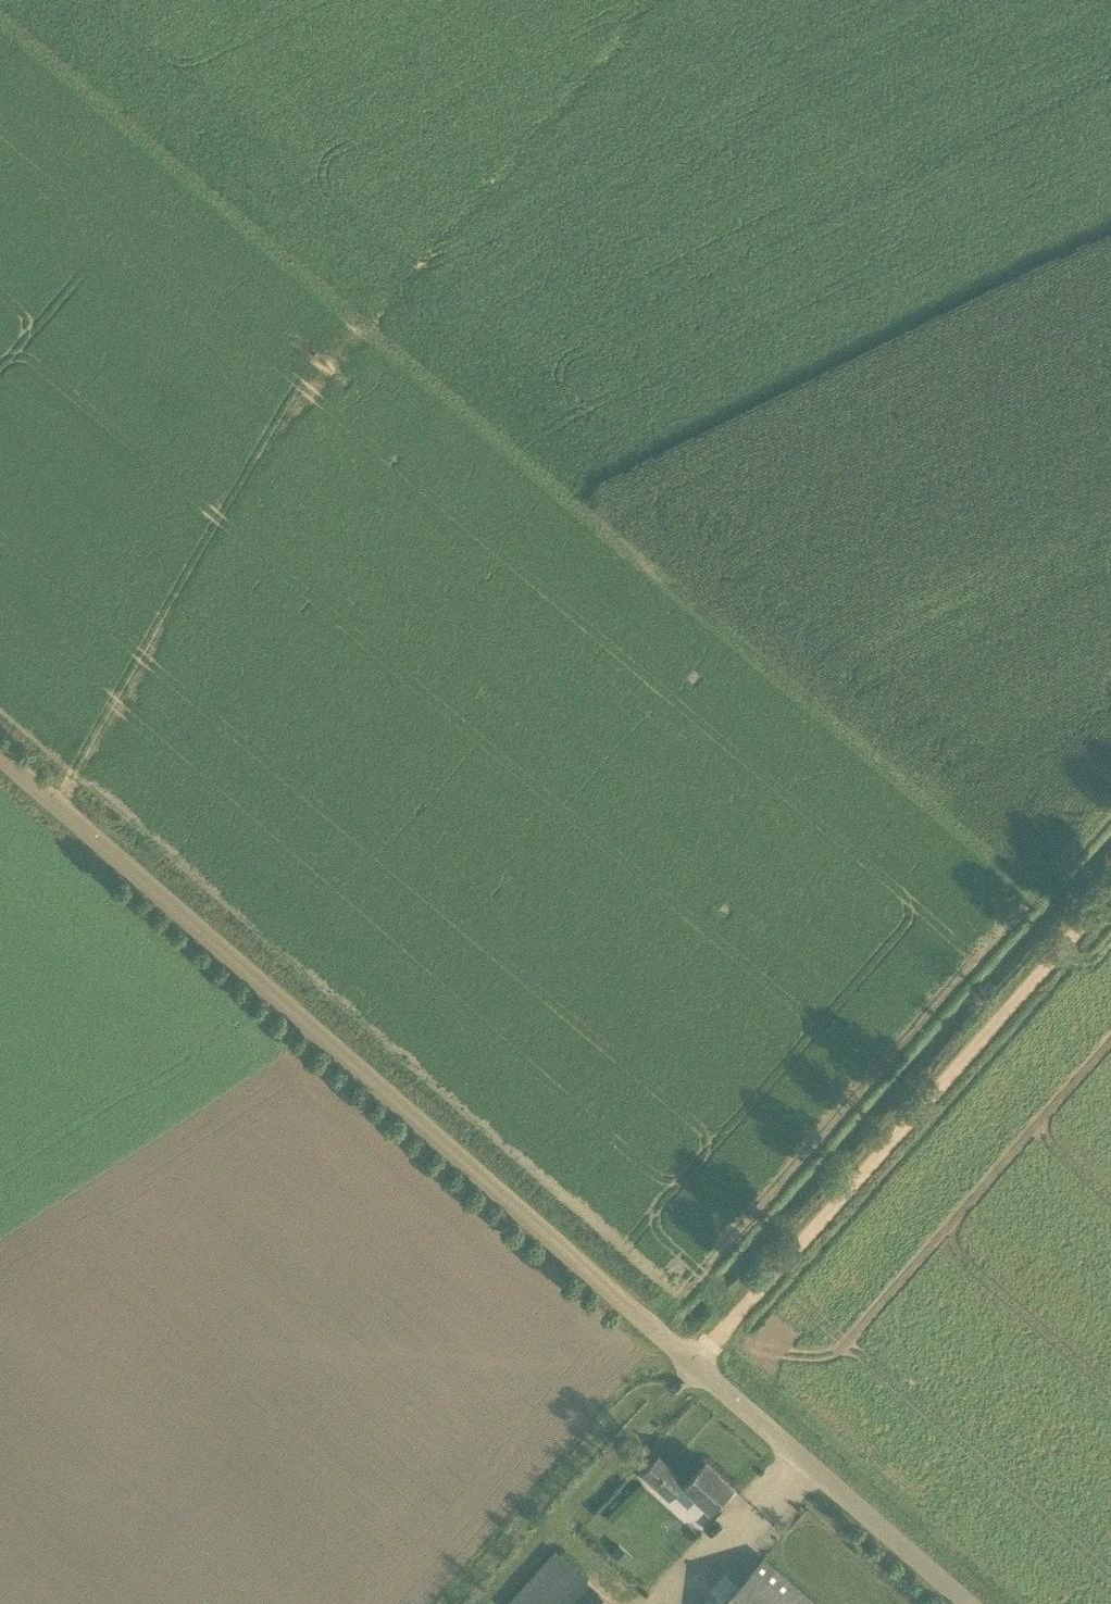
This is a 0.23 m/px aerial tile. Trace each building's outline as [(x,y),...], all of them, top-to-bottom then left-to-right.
[(643,1473),(670,1498),(682,1486),(710,1513),(735,1488),(707,1461),(688,1482),(659,1455),(643,1473)] [(632,1556),(619,1544),(611,1553),(625,1565),(632,1556)] [(557,1547),(506,1603),(621,1603),(557,1547)] [(763,1558),(723,1603),(816,1603),(763,1558)]
